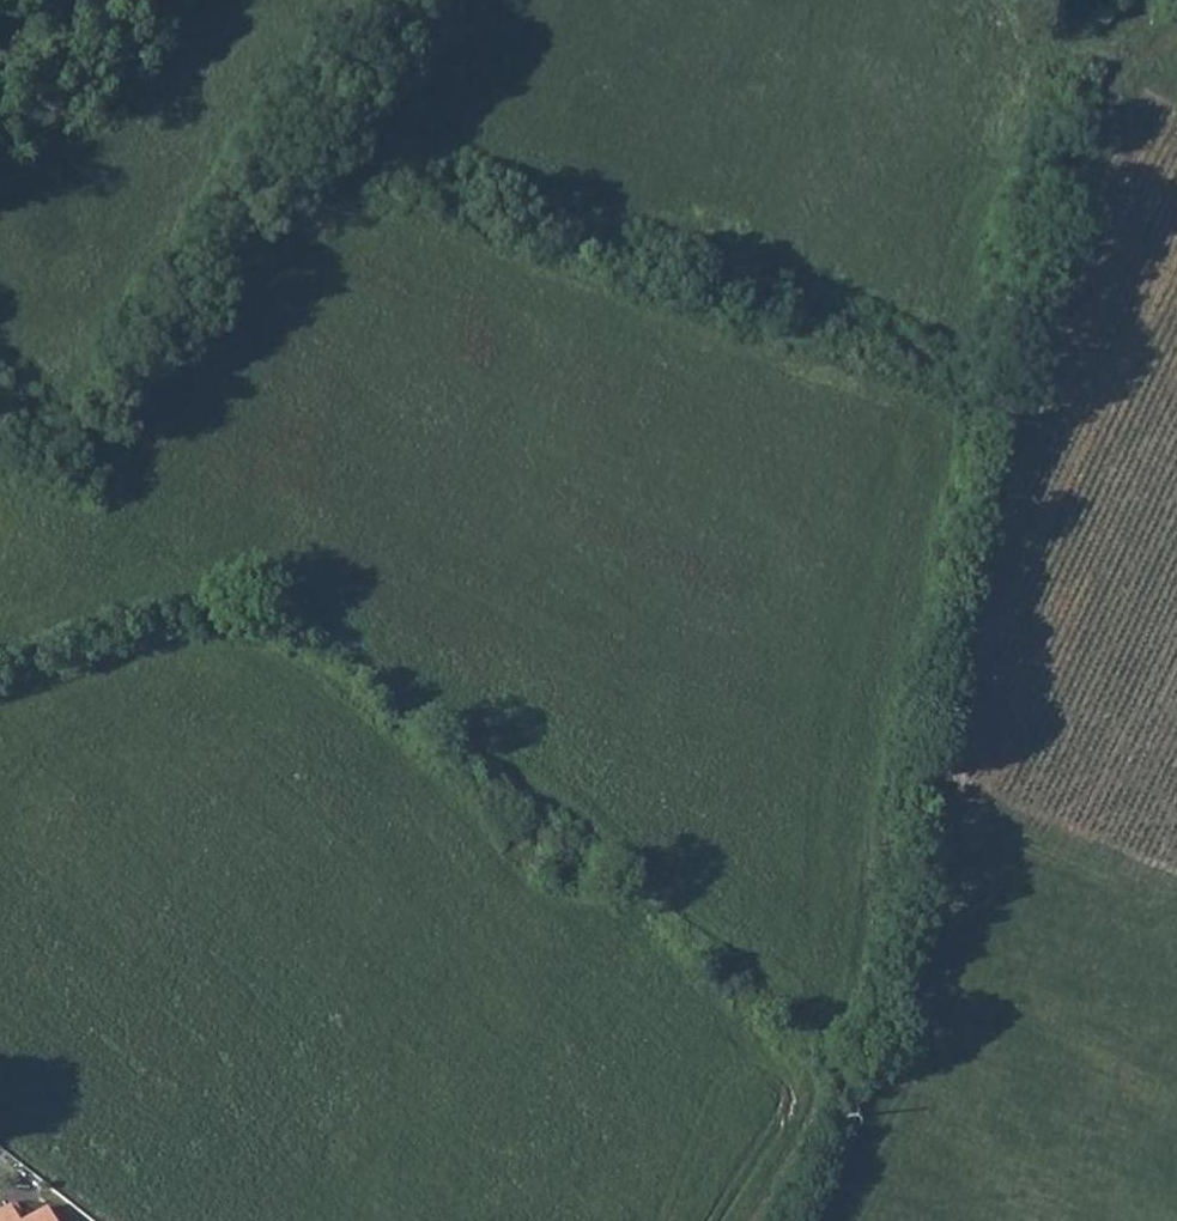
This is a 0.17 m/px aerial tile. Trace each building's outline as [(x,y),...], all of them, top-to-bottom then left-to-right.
[(8,1205),(0,1209),(0,1220),(17,1220),(8,1205)] [(44,1207),(19,1220),(52,1220),(44,1207)]
